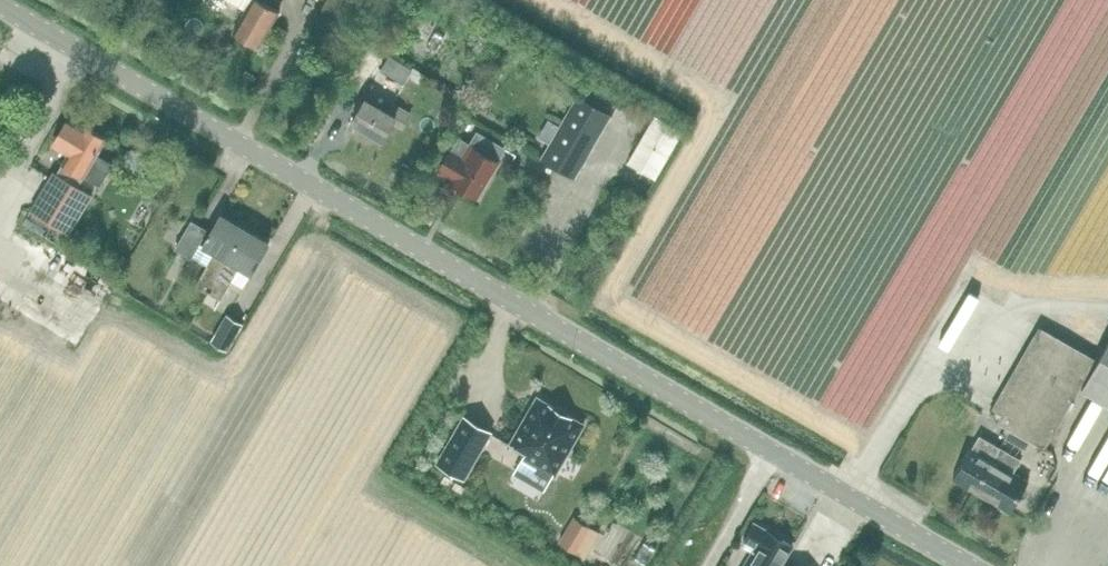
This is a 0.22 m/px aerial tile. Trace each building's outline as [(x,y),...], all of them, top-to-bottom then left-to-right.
[(281,10),(273,5),(275,0),(230,0),(247,10),(235,33),(238,35),(238,38),(244,42),(247,40),(259,47),(281,10)] [(355,0),(327,0),(311,28),(335,42),(358,1),(355,0)] [(373,83),(388,59),(373,49),(358,74),(373,83)] [(551,143),(542,159),(576,178),(613,114),(578,95),(561,126),(551,143)] [(404,127),(412,113),(394,101),(389,111),(367,98),(353,123),(383,141),(395,121),(404,127)] [(99,155),(109,138),(70,116),(58,135),(53,145),(68,155),(56,175),(57,175),(56,177),(53,175),(30,213),(68,236),(91,198),(77,190),(83,179),(99,188),(114,164),(99,155)] [(656,179),(683,132),(657,116),(629,163),(656,179)] [(549,119),(539,137),(551,143),(561,126),(549,119)] [(500,160),(507,148),(478,130),(470,143),(461,138),(454,151),(452,150),(440,171),(455,179),(453,182),(479,197),(501,161),(500,160)] [(430,165),(424,174),(433,179),(438,170),(430,165)] [(209,293),(246,229),(222,215),(205,247),(200,244),(209,229),(192,220),(176,248),(193,258),(193,257),(209,265),(197,286),(209,293)] [(240,268),(252,274),(270,243),(246,229),(209,293),(222,300),(240,268)] [(172,282),(182,266),(174,261),(164,278),(172,282)] [(244,324),(228,314),(212,341),(229,350),(244,324)] [(997,401),(988,416),(1010,429),(1005,438),(1026,450),(1031,441),(1045,449),(1097,358),(1040,325),(1039,328),(997,401)] [(1082,390),(1107,405),(1107,346),(1082,390)] [(585,424),(538,397),(511,443),(526,452),(524,456),(555,474),(585,424)] [(436,465),(464,481),(492,433),(464,417),(436,465)] [(983,494),(1008,452),(980,435),(972,449),(970,448),(954,477),(983,494)] [(1015,472),(1022,460),(1008,452),(983,494),(1012,511),(1030,481),(1015,472)] [(569,529),(560,542),(586,557),(600,533),(582,522),(575,533),(569,529)] [(757,524),(743,546),(752,551),(744,565),(782,565),(793,545),(770,530),(769,531),(757,524)]
